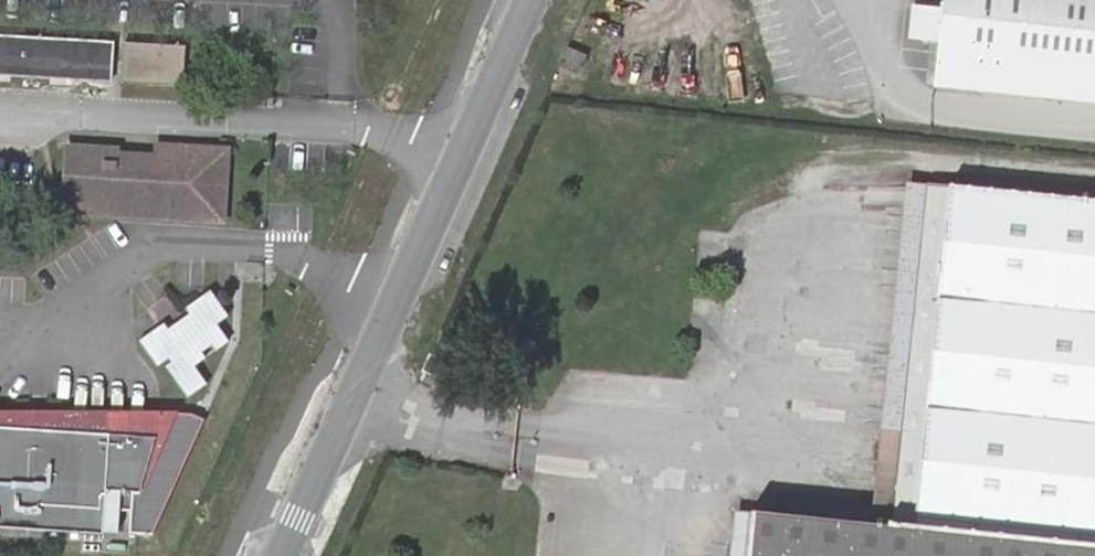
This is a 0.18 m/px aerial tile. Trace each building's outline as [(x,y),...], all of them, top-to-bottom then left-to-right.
[(932,85),(1094,103),(1094,0),(942,0),(940,11),(913,7),(910,35),(937,38),(932,85)] [(0,33),(0,71),(109,77),(111,40),(0,33)] [(182,46),(124,42),(121,77),(179,81),(182,46)] [(567,46),(560,62),(579,70),(584,53),(567,46)] [(65,209),(226,219),(230,149),(160,145),(159,157),(121,154),(121,147),(69,144),(65,209)] [(894,511),(876,511),(751,496),(744,555),(1094,555),(1094,198),(930,181),(918,289),(913,341),(894,511)] [(930,181),(908,182),(876,511),(894,511),(913,341),(918,289),(930,181)] [(168,325),(144,343),(163,368),(173,360),(176,365),(170,369),(191,398),(210,384),(198,367),(208,359),(203,353),(214,344),(219,350),(232,340),(221,326),(232,317),(214,292),(189,310),(193,315),(172,331),(168,325)] [(153,303),(160,320),(178,313),(171,295),(153,303)] [(122,535),(125,512),(136,512),(136,535),(155,536),(206,421),(183,410),(170,438),(83,434),(83,421),(67,420),(67,411),(0,408),(0,529),(122,535)] [(170,438),(183,410),(67,411),(67,420),(83,421),(83,434),(170,438)] [(751,496),(734,494),(728,555),(744,555),(751,496)]
